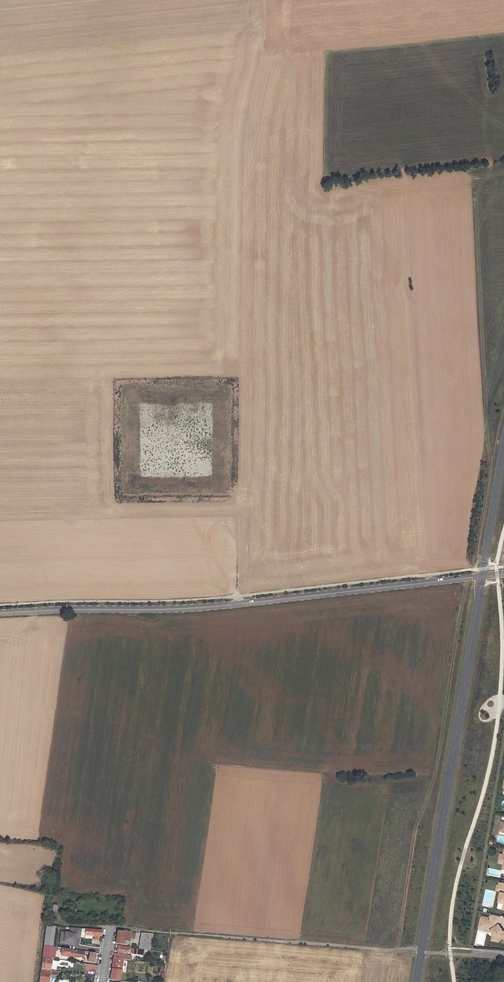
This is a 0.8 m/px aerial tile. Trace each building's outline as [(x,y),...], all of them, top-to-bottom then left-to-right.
[(50,905),(48,914),(55,915),(56,906),(50,905)] [(486,920),(484,930),(492,931),(494,935),(496,938),(495,942),(500,943),(501,939),(503,940),(503,931),(502,928),(501,929),(499,926),(500,926),(502,918),(492,916),(491,921),(486,920)] [(51,947),(54,927),(49,927),(46,927),(44,946),(51,947)] [(60,931),(59,944),(75,945),(76,939),(80,939),(81,934),(84,935),(85,929),(70,927),(69,932),(60,931)] [(125,941),(129,941),(130,938),(135,938),(136,933),(123,932),(117,932),(116,938),(115,944),(121,944),(122,943),(122,941),(125,941)] [(141,933),(139,949),(140,949),(146,950),(149,934),(148,934),(141,933)] [(44,946),(43,952),(42,957),(54,959),(54,955),(50,954),(51,947),(44,946)] [(114,954),(114,958),(123,959),(130,960),(131,956),(125,955),(126,952),(128,953),(129,950),(132,950),(131,953),(136,954),(136,953),(139,953),(140,949),(139,949),(117,946),(117,950),(118,950),(118,952),(118,954),(114,954)] [(61,955),(75,956),(75,957),(78,958),(78,957),(83,958),(84,952),(58,948),(57,950),(62,951),(61,955)] [(114,958),(113,958),(111,970),(110,980),(119,981),(123,959),(114,958)] [(42,959),(41,968),(50,969),(51,966),(52,960),(42,959)] [(50,971),(41,969),(39,981),(43,981),(49,981),(49,978),(50,974),(57,975),(58,972),(50,971)]
